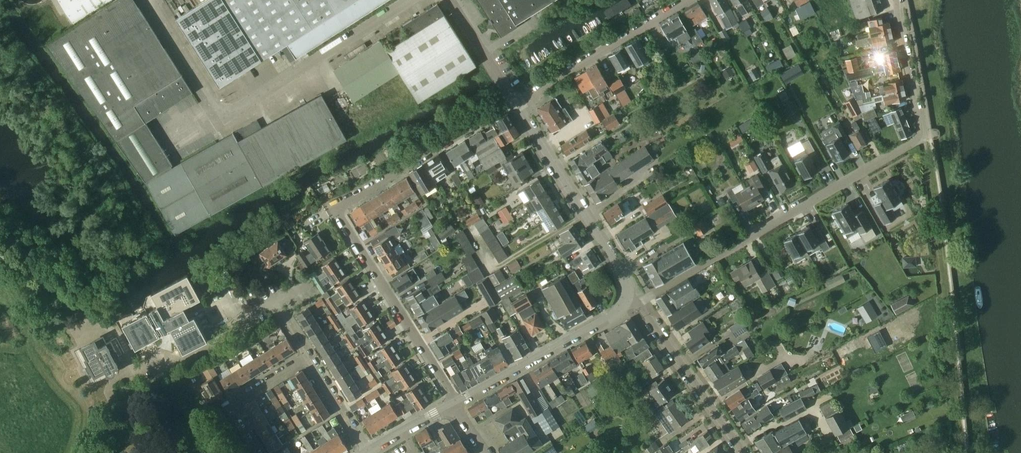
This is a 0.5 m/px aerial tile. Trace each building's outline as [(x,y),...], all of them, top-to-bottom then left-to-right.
[(171,166),(173,165),(146,123),(193,93),(133,0),(116,0),(46,44),(104,124),(104,125),(117,142),(116,142),(146,182),(175,234),(210,214),(346,139),(322,95),(262,128),(257,120),(181,162),(172,168),(171,166)] [(110,0),(58,0),(73,23),(110,0)] [(282,47),(291,61),(296,58),(387,0),(208,0),(177,20),(220,87),(282,47)] [(495,26),(501,36),(521,23),(519,21),(553,0),(478,0),(490,18),(489,25),(495,26)] [(602,12),(606,20),(634,5),(632,0),(624,0),(602,12)] [(718,14),(718,15),(723,13),(731,27),(734,25),(735,27),(739,25),(739,24),(735,17),(725,0),(710,0),(718,14)] [(752,9),(746,0),(731,0),(734,5),(736,4),(742,15),(752,9)] [(857,20),(871,15),(865,0),(849,0),(857,20)] [(880,0),(865,0),(871,15),(884,10),(880,0)] [(683,10),(692,23),(693,25),(707,16),(697,1),(683,10)] [(815,12),(810,1),(795,9),(800,20),(815,12)] [(418,102),(476,65),(437,4),(403,25),(410,36),(386,51),(418,102)] [(765,21),(773,17),(767,7),(760,10),(765,21)] [(678,16),(661,26),(669,40),(676,35),(680,42),(690,37),(688,33),(678,16)] [(857,34),(856,35),(857,39),(891,32),(889,22),(883,23),(881,17),(868,20),(869,26),(869,27),(870,32),(857,34)] [(746,20),(739,24),(739,25),(743,32),(751,28),(746,20)] [(397,42),(408,35),(402,27),(392,33),(397,42)] [(689,32),(688,32),(695,45),(696,45),(702,41),(695,29),(689,32)] [(873,45),(879,44),(879,45),(894,42),(891,32),(857,39),(856,39),(857,46),(872,43),(873,45)] [(637,65),(649,58),(637,39),(626,46),(637,65)] [(354,101),(399,72),(380,42),(334,71),(354,101)] [(786,56),(794,53),(791,45),(783,48),(786,56)] [(870,61),(864,62),(865,68),(898,60),(895,50),(884,53),(883,49),(875,51),(876,55),(874,55),(875,59),(870,61)] [(618,71),(629,64),(620,50),(609,56),(618,71)] [(768,71),(783,66),(780,58),(765,63),(768,71)] [(847,72),(859,69),(856,58),(845,60),(847,72)] [(898,60),(865,68),(859,69),(847,72),(844,73),(847,79),(873,73),(872,72),(885,69),(886,73),(900,70),(898,60)] [(609,87),(604,79),(596,64),(585,70),(599,95),(600,97),(605,94),(603,90),(609,87)] [(799,65),(792,69),(781,75),(785,82),(796,76),(803,73),(799,65)] [(577,75),(576,76),(575,77),(582,91),(587,88),(593,98),(599,95),(585,70),(585,71),(580,74),(579,74),(577,75)] [(625,88),(619,78),(609,84),(615,94),(625,88)] [(873,96),(904,89),(902,79),(888,82),(888,83),(878,85),(880,95),(873,96)] [(861,84),(850,86),(855,98),(856,98),(856,100),(861,99),(866,98),(865,92),(862,93),(861,84)] [(906,99),(904,89),(873,96),(874,102),(884,100),(884,104),(892,102),(906,99)] [(785,91),(778,95),(789,114),(796,110),(785,91)] [(552,132),(567,123),(572,120),(565,107),(563,109),(555,97),(537,109),(552,132)] [(853,98),(845,102),(853,116),(861,112),(853,98)] [(597,105),(588,111),(596,123),(604,117),(597,105)] [(578,116),(586,112),(582,106),(575,111),(578,116)] [(901,138),(912,134),(901,108),(890,112),(901,138)] [(862,114),(865,121),(877,115),(873,109),(862,114)] [(495,127),(486,133),(490,139),(494,136),(514,125),(507,113),(492,122),(495,127)] [(621,123),(613,113),(602,121),(609,131),(621,123)] [(644,113),(632,121),(634,125),(646,117),(644,113)] [(866,120),(873,133),(881,129),(874,117),(866,120)] [(739,125),(743,132),(756,125),(752,118),(739,125)] [(857,149),(868,143),(856,121),(852,123),(856,130),(849,134),(857,149)] [(579,122),(573,126),(563,132),(566,138),(583,128),(579,122)] [(845,156),(849,154),(841,140),(847,136),(839,122),(832,126),(836,132),(823,139),(829,149),(827,150),(831,157),(833,156),(836,161),(839,159),(841,159),(845,157),(845,156)] [(494,136),(500,145),(519,134),(514,125),(494,136)] [(592,140),(588,135),(586,130),(560,145),(566,155),(592,140)] [(475,135),(481,144),(487,140),(481,131),(475,135)] [(733,137),(736,142),(742,139),(740,134),(733,137)] [(472,162),(479,158),(476,152),(474,148),(481,144),(475,135),(465,141),(465,140),(456,146),(470,169),(475,167),(472,162)] [(494,136),(490,139),(487,140),(481,144),(474,148),(476,152),(486,169),(506,156),(500,145),(494,136)] [(800,141),(787,148),(798,167),(796,168),(800,175),(802,174),(805,179),(810,176),(812,176),(816,174),(816,172),(818,171),(810,157),(816,154),(808,140),(801,144),(800,141)] [(576,172),(577,172),(585,167),(593,161),(608,151),(603,141),(570,162),(576,172)] [(635,151),(644,165),(653,159),(644,145),(635,151)] [(455,165),(459,163),(470,179),(474,177),(470,170),(470,169),(456,146),(447,152),(455,165)] [(784,166),(783,166),(778,156),(770,160),(764,150),(752,156),(762,173),(769,170),(770,173),(781,192),(794,185),(784,166)] [(594,162),(593,161),(585,167),(577,172),(584,183),(592,178),(600,172),(597,168),(612,157),(608,151),(594,162)] [(499,161),(507,174),(529,162),(523,152),(515,157),(512,153),(499,161)] [(439,154),(424,163),(430,172),(435,181),(450,172),(444,163),(439,154)] [(608,169),(585,185),(596,202),(606,196),(604,192),(618,183),(633,173),(626,162),(631,158),(629,156),(624,159),(608,169)] [(751,172),(757,168),(752,160),(746,163),(751,172)] [(535,172),(529,162),(507,174),(515,188),(528,180),(526,177),(535,172)] [(422,193),(431,187),(436,184),(431,177),(423,164),(409,173),(422,193)] [(458,187),(463,184),(456,173),(451,176),(458,187)] [(751,186),(745,188),(755,206),(762,203),(761,201),(765,199),(761,193),(766,190),(757,174),(747,180),(751,186)] [(406,177),(396,183),(405,197),(410,195),(412,198),(417,195),(415,191),(406,177)] [(882,201),(875,205),(886,224),(897,217),(893,211),(904,204),(901,200),(902,200),(898,193),(899,192),(900,191),(896,185),(895,184),(893,185),(889,178),(874,188),(882,201)] [(525,188),(531,198),(546,189),(539,179),(525,188)] [(396,183),(387,189),(396,203),(397,203),(405,197),(396,183)] [(732,188),(726,191),(733,202),(739,199),(745,210),(748,208),(749,210),(755,206),(745,188),(735,194),(732,188)] [(387,189),(378,194),(387,209),(392,206),(394,209),(398,206),(387,189)] [(531,198),(538,209),(552,200),(546,189),(531,198)] [(378,194),(370,200),(378,214),(380,217),(385,214),(383,211),(387,209),(378,194)] [(656,211),(668,203),(662,194),(643,206),(649,216),(656,211)] [(370,200),(360,206),(373,227),(377,225),(373,218),(378,214),(370,200)] [(538,209),(545,219),(559,210),(552,200),(538,209)] [(416,201),(410,204),(414,211),(419,207),(416,201)] [(628,201),(623,204),(621,201),(604,212),(611,223),(624,214),(625,216),(632,211),(628,205),(630,204),(628,201)] [(625,249),(629,246),(632,251),(643,243),(640,239),(654,230),(677,217),(668,203),(656,211),(649,216),(646,218),(616,235),(625,249)] [(833,212),(837,219),(836,220),(835,222),(838,227),(840,227),(842,226),(848,238),(860,231),(866,242),(877,235),(863,211),(856,215),(848,203),(833,212)] [(410,204),(404,208),(408,214),(414,211),(410,204)] [(373,227),(360,206),(351,211),(360,225),(363,224),(363,223),(368,231),(373,227)] [(498,212),(501,217),(509,212),(506,206),(498,212)] [(423,209),(417,212),(420,218),(426,214),(423,209)] [(565,221),(559,210),(545,219),(551,230),(565,221)] [(397,212),(392,216),(395,222),(401,218),(397,212)] [(468,228),(474,224),(482,219),(477,212),(463,221),(468,228)] [(504,224),(513,218),(509,212),(501,217),(500,218),(504,224)] [(392,216),(386,219),(390,225),(395,222),(392,216)] [(474,224),(477,229),(486,223),(483,218),(482,219),(474,224)] [(486,223),(477,229),(480,233),(489,228),(486,223)] [(373,227),(377,233),(382,229),(379,224),(377,225),(373,227)] [(438,234),(442,239),(455,230),(451,224),(438,234)] [(566,243),(580,233),(573,224),(559,233),(564,240),(562,242),(564,244),(566,243)] [(388,230),(370,241),(373,246),(379,255),(397,244),(393,238),(399,234),(394,226),(388,230)] [(802,231),(797,234),(810,255),(822,248),(825,252),(831,248),(822,233),(816,236),(810,226),(808,227),(807,227),(803,229),(802,231)] [(373,227),(368,231),(371,236),(377,233),(373,227)] [(480,233),(483,238),(493,233),(489,228),(480,233)] [(455,234),(460,243),(468,238),(463,230),(455,234)] [(312,251),(307,254),(311,262),(329,250),(318,232),(305,241),(312,251)] [(493,233),(483,238),(487,243),(496,238),(493,233)] [(564,244),(564,245),(558,249),(564,258),(586,243),(580,233),(566,243),(564,244)] [(798,263),(810,255),(797,234),(793,237),(791,237),(787,239),(787,240),(785,241),(788,247),(786,248),(791,254),(792,253),(798,263)] [(278,240),(260,252),(268,264),(286,253),(286,254),(293,249),(292,247),(294,246),(289,238),(286,239),(284,236),(278,240)] [(437,237),(430,241),(436,249),(442,245),(437,237)] [(467,256),(471,254),(475,252),(468,238),(460,243),(467,256)] [(487,243),(490,248),(499,242),(496,238),(487,243)] [(499,242),(490,248),(492,253),(502,247),(499,242)] [(643,265),(655,286),(695,263),(683,242),(643,265)] [(397,244),(379,255),(384,264),(399,254),(404,251),(399,243),(397,244)] [(492,253),(496,258),(505,252),(502,247),(492,253)] [(591,249),(571,261),(574,266),(579,263),(583,270),(589,266),(590,268),(600,263),(591,249)] [(296,255),(304,269),(311,264),(302,250),(296,255)] [(496,258),(499,263),(508,257),(505,252),(496,258)] [(392,277),(410,266),(407,262),(404,264),(399,254),(384,264),(392,277)] [(462,259),(466,266),(475,261),(471,254),(467,256),(462,259)] [(902,257),(903,268),(910,267),(909,256),(902,257)] [(322,266),(328,275),(340,267),(334,258),(322,266)] [(466,266),(469,272),(478,267),(475,261),(466,266)] [(741,277),(745,284),(756,278),(763,291),(774,285),(766,270),(759,275),(751,261),(731,272),(735,280),(741,277)] [(777,266),(771,270),(776,279),(782,275),(777,266)] [(346,276),(340,267),(328,275),(334,284),(346,276)] [(469,272),(468,273),(474,284),(475,283),(484,278),(478,267),(469,272)] [(406,272),(393,280),(400,292),(413,283),(420,279),(413,268),(406,272)] [(500,268),(488,276),(494,286),(506,279),(500,268)] [(309,274),(315,283),(328,275),(325,271),(318,275),(315,270),(309,274)] [(567,275),(572,283),(580,279),(575,270),(567,275)] [(432,287),(446,278),(442,271),(428,280),(432,287)] [(845,282),(842,273),(825,281),(829,289),(845,282)] [(200,298),(187,274),(153,292),(159,303),(124,322),(134,341),(137,346),(170,329),(183,352),(207,339),(194,314),(189,317),(184,306),(200,298)] [(495,287),(502,300),(524,287),(516,274),(495,287)] [(328,290),(324,285),(331,280),(328,275),(315,283),(322,294),(328,290)] [(586,317),(580,305),(582,304),(566,275),(542,288),(554,311),(552,312),(551,314),(553,318),(556,319),(558,318),(558,317),(560,316),(567,328),(586,317)] [(488,277),(476,283),(489,306),(501,300),(488,277)] [(580,280),(573,284),(578,292),(578,291),(588,308),(597,303),(587,286),(584,288),(582,283),(586,281),(584,278),(580,280)] [(667,315),(669,315),(693,300),(701,295),(697,288),(695,289),(688,278),(656,298),(667,315)] [(326,299),(329,304),(354,287),(349,279),(336,287),(339,291),(326,299)] [(431,289),(427,291),(424,286),(407,297),(412,306),(433,293),(431,289)] [(354,287),(329,304),(336,315),(341,311),(338,306),(345,301),(348,305),(360,296),(354,287)] [(433,293),(412,306),(417,315),(438,302),(433,293),(433,294),(433,293)] [(526,294),(512,303),(517,312),(528,306),(531,304),(532,304),(526,294)] [(455,295),(418,317),(427,332),(464,310),(455,295)] [(517,312),(512,303),(508,297),(501,301),(510,316),(517,312)] [(315,302),(318,307),(325,303),(322,298),(315,302)] [(336,315),(343,325),(368,308),(363,299),(350,308),(353,312),(346,318),(342,312),(336,315)] [(906,309),(901,299),(890,304),(896,314),(906,309)] [(693,300),(669,315),(677,330),(702,314),(693,300)] [(868,302),(858,308),(866,322),(877,316),(868,302)] [(544,327),(531,304),(528,306),(530,309),(521,315),(532,334),(544,327)] [(499,318),(492,306),(480,313),(487,325),(499,318)] [(297,314),(304,325),(315,318),(308,307),(297,314)] [(343,325),(348,332),(350,336),(355,332),(351,326),(359,321),(362,325),(374,317),(368,308),(343,325)] [(336,319),(332,313),(327,316),(331,323),(336,319)] [(480,316),(469,322),(473,328),(484,322),(480,316)] [(304,325),(311,335),(322,328),(315,318),(304,325)] [(605,333),(611,345),(604,349),(599,342),(595,344),(612,371),(622,364),(618,358),(623,355),(620,351),(630,345),(627,339),(629,338),(632,343),(642,337),(631,318),(620,324),(605,333)] [(341,327),(336,319),(331,323),(336,330),(341,327)] [(729,327),(736,338),(748,330),(741,319),(729,327)] [(350,336),(352,339),(357,346),(382,329),(376,321),(364,329),(367,334),(360,339),(355,332),(350,336)] [(473,328),(469,322),(462,326),(461,326),(465,332),(468,331),(473,328)] [(693,352),(709,341),(704,334),(708,330),(703,322),(689,331),(693,337),(687,342),(693,352)] [(449,331),(453,339),(456,343),(462,340),(460,335),(463,333),(458,325),(449,331)] [(498,330),(502,338),(514,359),(530,350),(518,329),(509,335),(504,327),(498,330)] [(311,335),(317,346),(328,339),(322,328),(311,335)] [(473,328),(468,331),(471,336),(476,334),(473,328)] [(357,346),(356,346),(364,357),(369,353),(365,347),(373,342),(376,347),(388,338),(382,329),(357,346)] [(445,344),(453,339),(449,331),(430,342),(439,357),(449,351),(445,344)] [(342,336),(347,342),(352,339),(350,336),(348,332),(342,336)] [(116,362),(120,360),(119,357),(119,356),(116,350),(115,350),(110,341),(106,343),(103,336),(82,347),(88,358),(87,359),(89,363),(86,365),(89,372),(92,370),(95,375),(106,369),(108,373),(111,374),(115,372),(116,369),(115,366),(117,365),(116,362)] [(287,338),(275,345),(283,357),(294,350),(287,338)] [(630,358),(649,346),(644,338),(632,346),(633,348),(626,352),(630,358)] [(317,346),(324,357),(335,350),(328,339),(317,346)] [(357,346),(352,339),(347,342),(352,350),(356,346),(357,346)] [(249,340),(244,343),(247,348),(252,346),(249,340)] [(582,361),(594,354),(586,341),(572,349),(582,366),(585,365),(582,361)] [(378,350),(382,356),(376,360),(378,362),(396,351),(390,342),(378,350)] [(835,350),(838,356),(855,348),(852,342),(835,350)] [(698,358),(704,367),(714,360),(718,366),(723,362),(726,363),(729,361),(728,359),(734,355),(740,352),(735,345),(730,349),(724,353),(718,344),(698,358)] [(275,345),(264,352),(272,364),(283,357),(275,345)] [(754,354),(749,346),(742,350),(747,358),(754,354)] [(488,376),(498,370),(487,352),(487,353),(484,347),(474,353),(479,360),(479,361),(488,376)] [(459,358),(463,356),(459,348),(452,352),(456,360),(459,358)] [(654,355),(649,348),(633,359),(638,366),(641,363),(646,370),(648,369),(653,376),(664,368),(655,354),(654,355)] [(487,352),(498,370),(508,365),(499,349),(494,352),(492,350),(487,352)] [(567,370),(577,365),(567,349),(558,355),(567,370)] [(324,357),(331,367),(341,361),(335,350),(324,357)] [(396,351),(378,362),(376,364),(370,368),(378,379),(382,376),(378,370),(380,369),(379,368),(386,363),(389,368),(402,360),(396,351)] [(264,352),(253,359),(261,371),(272,364),(264,352)] [(226,354),(221,357),(224,362),(229,359),(226,354)] [(363,362),(359,355),(354,358),(359,365),(363,362)] [(567,370),(558,355),(549,361),(558,376),(567,370)] [(451,356),(442,362),(445,368),(455,362),(451,356)] [(479,361),(474,364),(470,356),(465,359),(466,359),(478,381),(488,376),(479,361)] [(367,363),(370,368),(376,364),(373,358),(367,363)] [(253,359),(242,366),(250,378),(261,371),(253,359)] [(460,371),(469,387),(478,381),(466,359),(461,362),(465,368),(460,371)] [(204,363),(199,366),(208,379),(201,383),(205,390),(202,392),(208,400),(211,399),(223,392),(214,378),(218,375),(209,360),(204,363)] [(713,380),(724,373),(729,369),(726,363),(723,362),(718,366),(714,360),(704,367),(713,380)] [(331,367),(337,378),(348,371),(341,361),(331,367)] [(549,361),(539,366),(549,382),(558,376),(549,361)] [(363,362),(359,365),(363,372),(368,369),(363,362)] [(381,384),(384,389),(410,372),(404,363),(392,371),(395,377),(388,381),(387,380),(381,384)] [(469,387),(456,364),(451,367),(455,374),(451,376),(460,392),(469,387)] [(781,364),(757,378),(763,389),(787,374),(781,364)] [(583,368),(586,375),(590,382),(595,379),(588,365),(583,368)] [(242,366),(231,373),(239,385),(250,378),(242,366)] [(549,382),(539,366),(530,371),(540,387),(549,382)] [(719,378),(713,382),(722,394),(727,391),(746,380),(738,367),(719,378)] [(290,377),(297,389),(309,381),(302,370),(290,377)] [(337,378),(344,389),(355,382),(348,371),(337,378)] [(410,372),(384,389),(388,394),(401,385),(403,389),(416,381),(410,372)] [(239,385),(231,373),(220,380),(227,392),(239,385)] [(787,375),(775,382),(779,388),(791,381),(787,375)] [(545,434),(559,427),(548,407),(543,410),(523,376),(512,382),(536,422),(537,421),(545,434)] [(378,383),(375,378),(368,383),(371,388),(378,383)] [(660,404),(675,394),(665,379),(650,389),(660,404)] [(316,392),(309,381),(297,389),(304,399),(316,392)] [(362,393),(355,382),(344,389),(351,400),(362,393)] [(512,403),(508,396),(517,391),(512,383),(498,390),(507,406),(512,403)] [(596,390),(599,388),(595,383),(587,389),(592,397),(598,393),(596,390)] [(395,405),(398,410),(424,393),(418,384),(405,393),(408,396),(395,405)] [(878,390),(875,384),(867,387),(870,394),(878,390)] [(570,385),(566,388),(571,397),(575,394),(570,385)] [(800,397),(802,400),(815,394),(812,386),(798,393),(800,397)] [(732,407),(740,402),(741,403),(749,398),(749,399),(760,392),(757,387),(752,390),(753,391),(745,396),(740,389),(725,398),(732,407)] [(374,398),(381,394),(377,389),(371,393),(374,398)] [(498,390),(485,398),(490,407),(495,404),(498,411),(499,411),(507,406),(498,390)] [(323,403),(316,392),(304,399),(311,410),(323,403)] [(368,402),(374,398),(371,393),(365,397),(368,402)] [(424,393),(398,410),(402,415),(414,407),(417,410),(430,402),(424,393)] [(561,395),(556,398),(560,404),(565,401),(561,395)] [(756,410),(752,404),(756,401),(753,396),(749,399),(748,399),(732,408),(740,420),(756,410)] [(802,400),(800,397),(779,409),(785,421),(807,409),(802,400)] [(366,404),(362,398),(356,402),(360,408),(366,404)] [(474,416),(490,407),(485,398),(468,408),(474,416)] [(556,398),(549,402),(552,408),(560,404),(556,398)] [(243,407),(250,418),(262,411),(255,399),(243,407)] [(834,400),(819,408),(835,435),(849,427),(834,400)] [(389,402),(380,408),(389,421),(398,415),(389,402)] [(656,413),(664,424),(670,433),(687,420),(675,402),(662,411),(661,410),(656,413)] [(330,414),(323,403),(311,410),(318,422),(330,414)] [(653,403),(641,412),(646,418),(658,409),(653,403)] [(767,420),(774,415),(772,413),(775,410),(770,404),(767,406),(767,405),(757,411),(758,412),(742,422),(748,432),(767,420)] [(380,408),(372,414),(380,427),(389,421),(380,408)] [(520,421),(513,409),(495,420),(509,442),(498,449),(500,452),(528,452),(542,444),(525,417),(520,421)] [(250,418),(257,429),(269,422),(262,411),(250,418)] [(380,427),(372,414),(363,419),(371,432),(380,427)] [(292,423),(289,418),(284,421),(287,426),(292,423)] [(806,432),(799,419),(774,432),(772,431),(755,441),(763,452),(771,452),(782,446),(806,432)] [(594,420),(583,427),(587,433),(598,426),(594,420)] [(257,429),(263,440),(275,433),(269,422),(257,429)] [(440,447),(435,450),(437,452),(441,451),(460,439),(450,423),(437,429),(443,439),(438,442),(440,447)] [(317,427),(323,435),(327,432),(322,424),(317,427)] [(856,432),(862,429),(859,424),(854,427),(856,432)] [(327,431),(327,432),(332,438),(329,440),(338,452),(339,452),(347,448),(338,434),(334,427),(327,431)] [(433,451),(435,450),(440,447),(438,442),(434,436),(432,438),(427,429),(416,435),(421,445),(428,442),(433,451)] [(837,436),(840,441),(853,434),(851,429),(837,436)] [(694,439),(683,447),(685,450),(692,445),(691,445),(696,442),(701,449),(715,440),(708,430),(707,430),(694,439)] [(327,441),(329,440),(332,438),(327,432),(323,435),(327,441)] [(283,444),(275,433),(263,440),(270,452),(283,444)] [(798,446),(809,440),(806,434),(795,440),(798,446)] [(305,446),(309,443),(305,435),(300,438),(305,446)] [(682,445),(683,447),(694,439),(693,437),(688,440),(687,439),(679,444),(680,446),(682,445)] [(460,439),(441,451),(442,452),(469,452),(460,439)] [(325,452),(338,452),(329,440),(327,441),(320,445),(325,452)] [(659,447),(651,452),(672,452),(674,452),(667,442),(659,447)] [(309,452),(312,451),(314,450),(309,443),(305,446),(309,452)] [(658,448),(655,443),(648,448),(651,452),(658,448)] [(787,444),(774,452),(793,452),(787,444)] [(544,450),(546,452),(557,452),(552,445),(544,450)] [(718,445),(707,452),(723,452),(718,445)]
